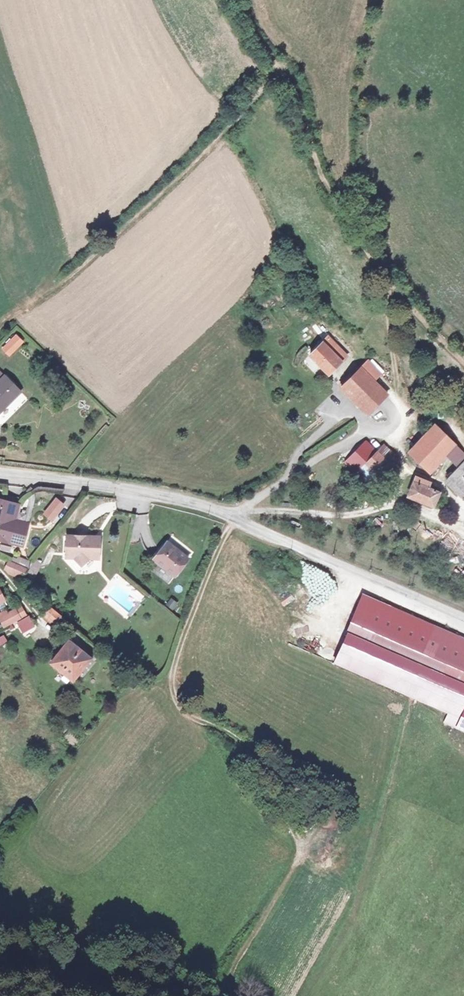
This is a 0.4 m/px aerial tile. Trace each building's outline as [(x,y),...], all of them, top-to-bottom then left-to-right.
[(0,348),(0,349),(9,357),(24,342),(15,333),(0,348)] [(325,371),(340,357),(319,335),(306,349),(325,371)] [(48,341),(42,346),(51,356),(57,351),(48,341)] [(362,411),(384,391),(357,362),(336,383),(362,411)] [(2,411),(7,416),(25,400),(7,381),(0,388),(0,413),(2,411)] [(463,451),(463,450),(428,423),(404,456),(426,473),(445,450),(458,459),(463,451)] [(391,472),(373,447),(360,457),(377,481),(391,472)] [(461,465),(444,484),(458,495),(463,488),(463,468),(461,465)] [(422,489),(424,482),(409,477),(401,498),(430,509),(436,495),(422,489)] [(52,522),(66,505),(56,496),(42,513),(52,522)] [(20,506),(0,501),(0,538),(11,540),(20,506)] [(410,529),(429,538),(433,529),(414,520),(410,529)] [(101,554),(101,536),(68,537),(69,555),(78,554),(86,561),(93,554),(101,554)] [(177,572),(194,554),(175,536),(158,553),(177,572)] [(25,579),(30,569),(12,560),(7,571),(25,579)] [(174,611),(179,603),(170,598),(165,606),(174,611)] [(0,613),(0,621),(3,628),(16,622),(22,634),(35,628),(21,602),(0,613)] [(382,607),(366,646),(463,686),(463,640),(382,607)] [(65,622),(49,608),(42,613),(55,627),(65,622)] [(65,641),(62,644),(45,660),(58,672),(69,661),(78,651),(65,641)] [(89,662),(78,651),(69,661),(58,672),(69,682),(89,662)] [(462,710),(455,728),(463,732),(463,710),(462,710)]
